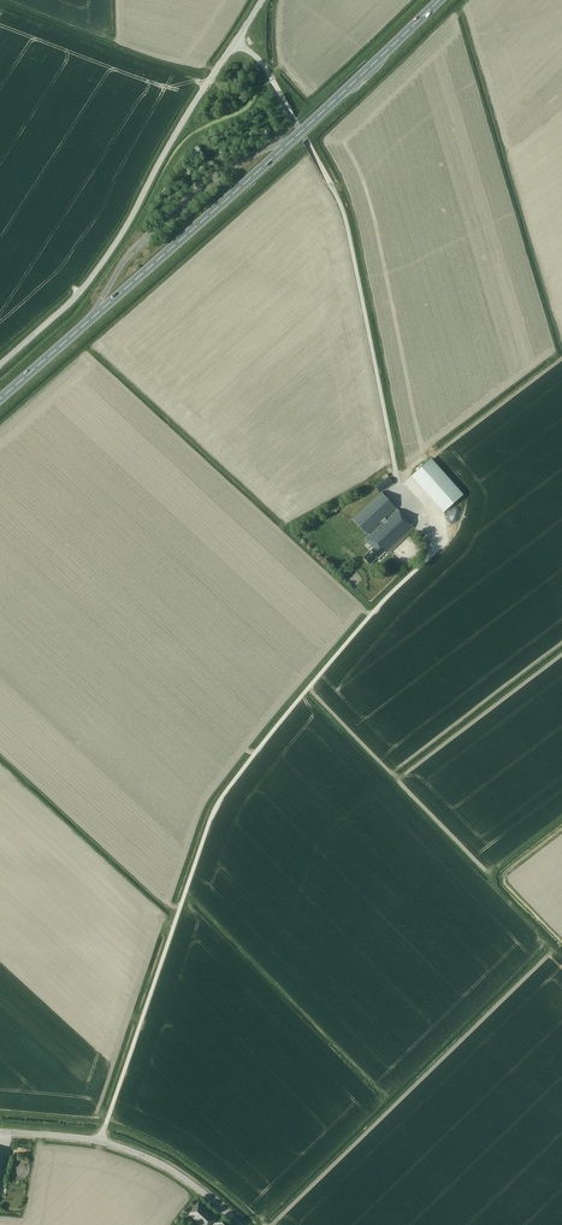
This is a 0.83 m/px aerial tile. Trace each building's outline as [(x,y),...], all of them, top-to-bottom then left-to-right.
[(411,476),(444,513),(464,495),(431,458),(411,476)] [(394,484),(390,478),(376,487),(380,493),(394,484)] [(414,527),(381,492),(353,519),(367,535),(368,536),(365,539),(373,549),(363,558),(370,565),(378,558),(385,552),(386,553),(414,527)] [(2,1187),(11,1151),(0,1149),(0,1186),(2,1187)] [(199,1224),(211,1224),(218,1217),(199,1200),(187,1213),(199,1224)]
